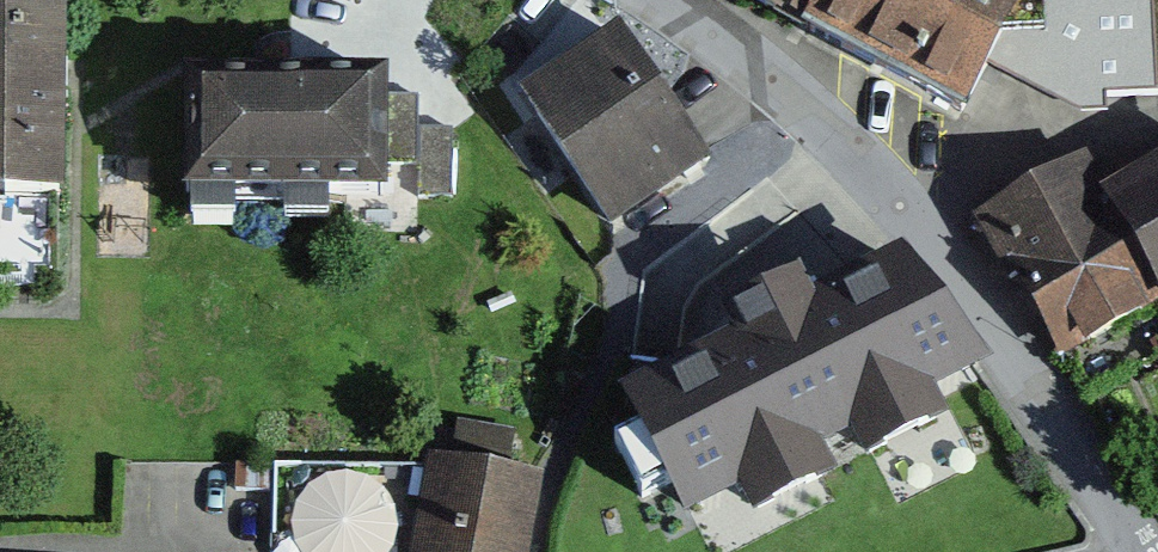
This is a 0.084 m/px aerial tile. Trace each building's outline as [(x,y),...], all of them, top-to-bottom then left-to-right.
[(782,35),(801,0),(719,0),(782,35)] [(961,128),(1029,0),(801,0),(782,35),(961,128)] [(1090,87),(1157,86),(1157,0),(1090,0),(1090,87)] [(0,11),(0,209),(59,210),(61,11),(0,11)] [(620,45),(517,113),(607,248),(710,180),(620,45)] [(387,87),(184,85),(183,202),(386,204),(386,198),(387,102),(387,87)] [(417,102),(387,102),(386,198),(447,199),(448,133),(417,133),(417,102)] [(1064,366),(1157,319),(1157,166),(1096,206),(1068,156),(967,218),(1064,366)] [(892,254),(644,382),(713,514),(960,385),(892,254)] [(538,469),(437,450),(417,551),(521,551),(538,469)] [(295,475),(302,551),(402,551),(394,467),(295,475)]
